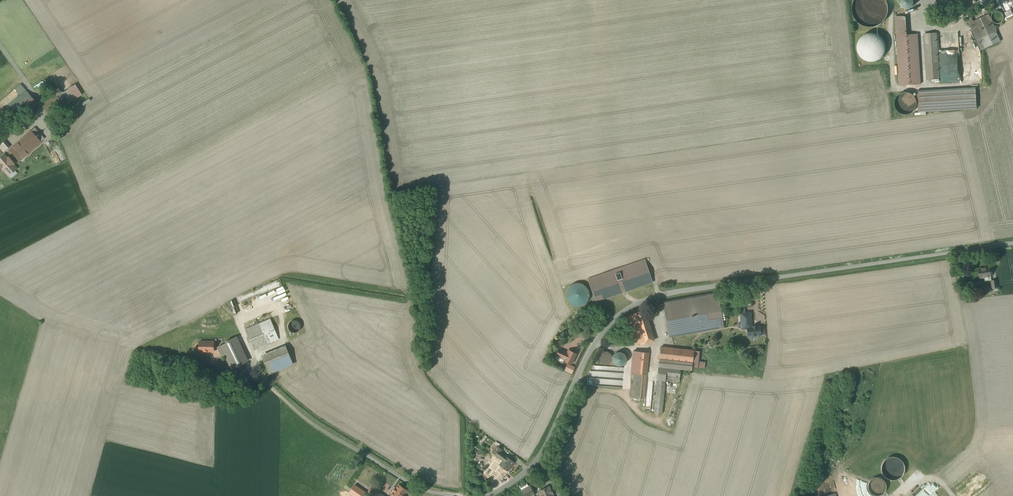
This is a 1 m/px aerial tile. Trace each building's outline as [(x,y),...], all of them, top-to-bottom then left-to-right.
[(903,1),(902,3),(902,5),(903,7),(905,9),(907,10),(909,10),(911,9),(912,8),(914,6),(914,4),(914,2),(913,0),(912,0),(904,0),(903,1)] [(948,0),(938,0),(943,13),(946,11),(947,13),(953,11),(948,0)] [(973,21),(985,48),(1001,41),(988,14),(973,21)] [(906,16),(896,17),(897,35),(907,35),(906,16)] [(985,48),(973,21),(972,19),(968,21),(981,50),(985,48)] [(937,33),(924,34),(926,64),(939,63),(937,33)] [(907,35),(897,35),(900,85),(921,84),(918,34),(907,35)] [(75,84),(63,92),(69,103),(82,95),(75,84)] [(975,89),(925,92),(926,111),(976,108),(975,89)] [(26,91),(9,106),(14,112),(24,103),(31,97),(26,91)] [(905,92),(904,92),(902,93),(900,94),(899,95),(898,96),(897,97),(896,99),(895,100),(895,102),(895,104),(895,106),(896,107),(896,109),(897,110),(899,111),(900,113),(902,113),(903,114),(905,114),(907,114),(908,114),(910,114),(912,113),(913,112),(914,111),(915,109),(916,108),(917,106),(917,104),(917,103),(917,101),(916,99),(916,98),(915,96),(913,95),(912,94),(911,93),(909,92),(907,92),(905,92)] [(31,97),(24,103),(27,107),(35,101),(31,97)] [(54,127),(48,118),(45,120),(50,129),(54,127)] [(33,128),(18,142),(27,153),(43,140),(33,128)] [(18,142),(9,150),(19,161),(27,153),(18,142)] [(8,176),(16,169),(4,154),(0,158),(0,167),(8,176)] [(645,259),(589,278),(597,303),(654,283),(645,259)] [(991,267),(978,269),(979,279),(993,277),(991,267)] [(967,280),(961,281),(963,295),(970,294),(967,280)] [(568,288),(566,292),(566,295),(567,299),(569,302),(571,305),(575,306),(578,307),(582,306),(586,304),(588,300),(589,297),(589,293),(588,289),(585,286),(582,284),(578,283),(574,284),(570,286),(568,288)] [(718,294),(663,304),(669,337),(724,327),(718,294)] [(227,305),(217,309),(220,315),(229,311),(227,305)] [(644,311),(636,313),(643,335),(639,336),(641,344),(654,340),(644,311)] [(751,312),(740,312),(741,330),(747,329),(747,338),(759,338),(759,336),(761,336),(760,326),(752,326),(751,312)] [(245,329),(249,338),(247,338),(249,343),(250,342),(254,350),(278,339),(270,319),(245,329)] [(234,320),(219,328),(226,343),(218,347),(222,356),(225,354),(232,368),(247,361),(236,338),(241,335),(234,320)] [(213,341),(199,341),(199,354),(204,354),(204,352),(213,352),(213,341)] [(694,351),(661,347),(659,359),(691,362),(690,365),(692,365),(694,352),(694,351)] [(287,350),(264,360),(270,374),(293,364),(287,350)] [(569,350),(568,352),(565,350),(563,354),(566,356),(564,359),(572,363),(576,354),(569,350)] [(610,353),(609,352),(608,352),(606,351),(605,351),(604,351),(603,352),(602,352),(601,353),(600,354),(600,355),(599,356),(599,357),(599,358),(599,360),(599,361),(600,362),(601,363),(602,363),(603,364),(604,364),(605,365),(606,365),(607,365),(608,364),(609,364),(610,363),(611,362),(612,361),(612,360),(612,359),(612,358),(612,356),(612,355),(611,354),(611,353),(610,353)] [(649,352),(634,351),(631,373),(634,373),(639,374),(646,374),(649,352)] [(620,352),(619,352),(618,352),(617,353),(616,353),(615,354),(614,355),(614,356),(613,357),(613,358),(613,359),(613,360),(613,361),(614,363),(615,363),(615,364),(616,365),(617,365),(619,366),(620,366),(621,366),(622,365),(623,365),(624,364),(625,363),(626,362),(626,361),(626,360),(626,359),(626,358),(626,356),(625,355),(625,354),(624,354),(623,353),(622,353),(620,352)] [(713,353),(703,352),(703,353),(694,352),(692,365),(702,366),(702,364),(705,364),(704,366),(708,367),(708,365),(711,365),(713,353)] [(691,362),(659,359),(659,366),(681,369),(692,370),(692,365),(690,365),(691,362)] [(573,374),(576,368),(568,364),(565,371),(573,374)] [(681,369),(659,366),(657,380),(654,412),(662,413),(665,380),(680,382),(681,369)] [(621,387),(622,374),(602,372),(602,367),(593,367),(593,372),(589,371),(588,384),(621,387)] [(229,375),(218,372),(216,378),(228,381),(229,375)] [(639,374),(634,373),(631,398),(637,398),(639,374)] [(639,374),(637,398),(644,399),(646,374),(639,374)] [(495,449),(493,452),(498,456),(500,452),(502,449),(497,446),(495,449)] [(514,462),(506,456),(500,452),(498,455),(503,460),(500,465),(508,470),(514,462)] [(896,480),(899,478),(902,476),(903,473),(904,470),(904,467),(903,464),(902,461),(899,459),(897,458),(894,457),(891,457),(888,458),(885,459),(883,462),(882,465),(881,468),(882,472),(883,475),(886,478),(889,479),(892,480),(896,480)] [(881,478),(878,477),(874,478),(871,479),(869,482),(868,485),(868,488),(869,491),(871,494),(874,495),(878,495),(881,495),(884,493),(886,490),(886,487),(886,483),(884,481),(881,478)] [(354,484),(349,492),(355,495),(366,495),(368,494),(354,484)] [(396,488),(395,488),(393,491),(393,492),(391,495),(392,495),(404,495),(407,491),(398,485),(396,488)] [(530,485),(528,486),(522,490),(525,495),(531,495),(534,494),(530,485)] [(549,486),(548,487),(548,486),(539,491),(540,493),(541,495),(542,495),(553,495),(552,494),(553,494),(549,486)]
